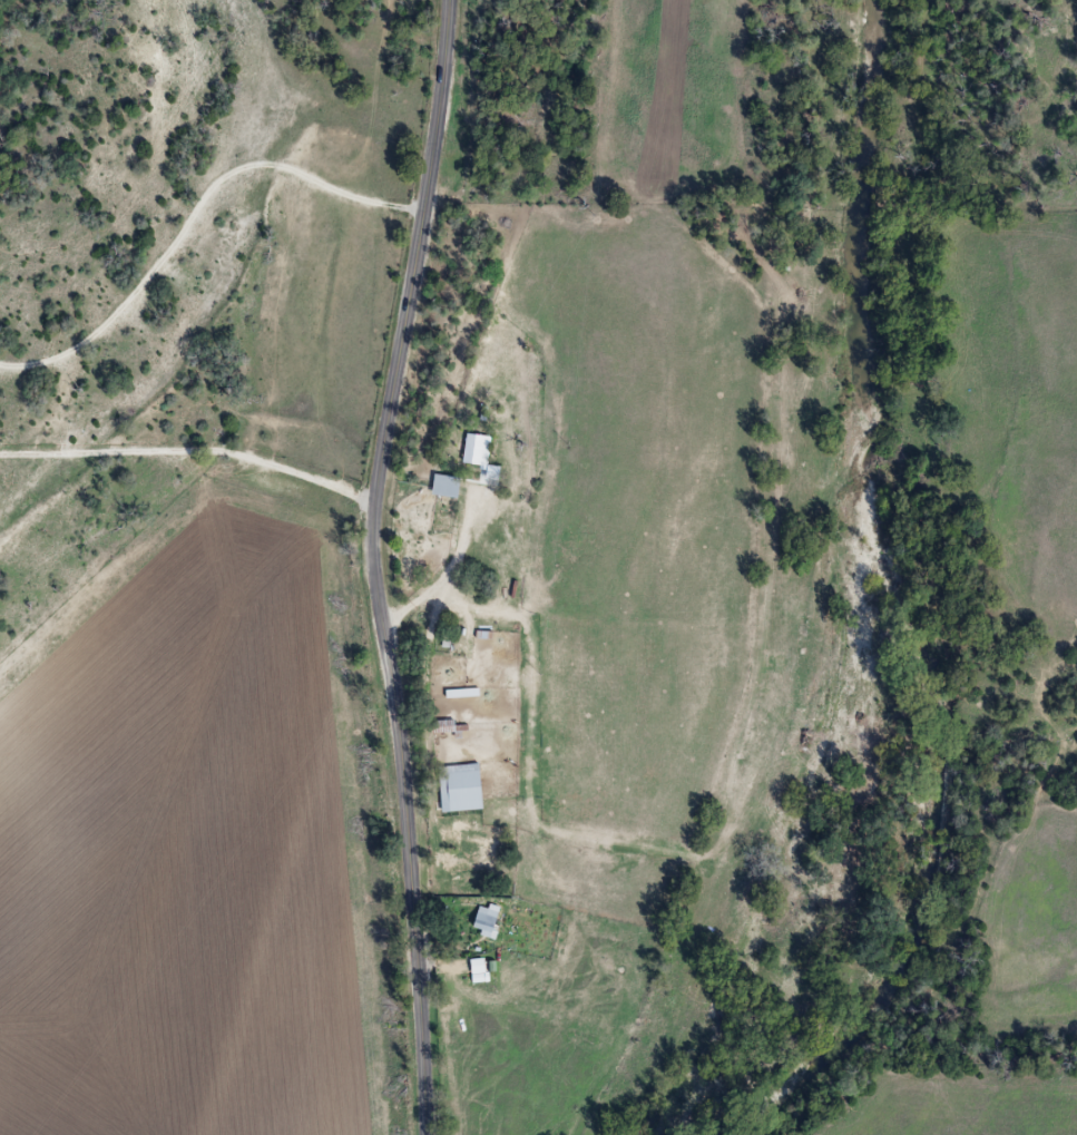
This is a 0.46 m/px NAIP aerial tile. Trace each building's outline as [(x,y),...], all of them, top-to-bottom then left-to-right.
[(490,464),(493,434),(470,432),(466,461),(490,464)] [(435,493),(461,497),(464,476),(439,472),(435,493)] [(444,810),(488,808),(487,768),(442,770),(444,810)] [(495,936),(500,910),(479,906),(474,932),(495,936)] [(487,981),(487,957),(473,958),(473,981),(487,981)]
